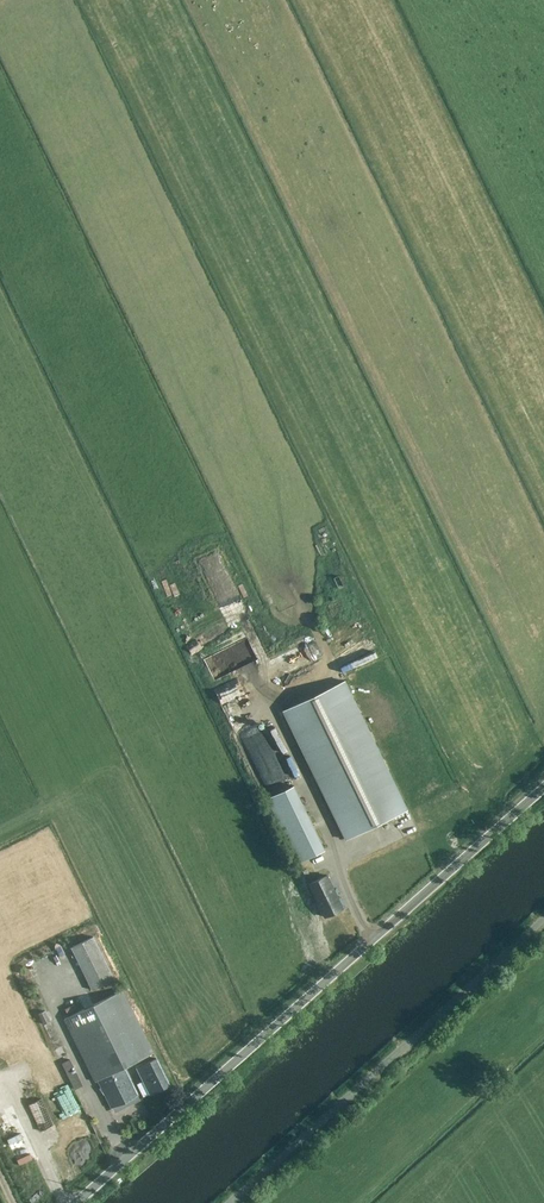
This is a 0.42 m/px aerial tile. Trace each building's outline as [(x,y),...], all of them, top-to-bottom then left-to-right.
[(334,588),(317,598),(324,611),(341,602),(334,588)] [(304,632),(260,659),(269,674),(313,647),(304,632)] [(370,632),(334,648),(340,663),(377,647),(370,632)] [(212,647),(214,653),(205,655),(207,663),(251,651),(247,637),(212,647)] [(246,683),(260,680),(256,659),(242,662),(246,683)] [(235,669),(211,681),(218,694),(242,681),(235,669)] [(345,681),(283,711),(346,839),(407,809),(345,681)] [(267,723),(272,720),(264,705),(259,708),(267,723)] [(261,738),(252,742),(259,756),(268,751),(261,738)] [(298,862),(324,850),(293,785),(267,798),(298,862)] [(409,821),(396,825),(398,830),(410,827),(409,821)] [(325,917),(342,908),(326,875),(309,884),(325,917)] [(94,936),(72,947),(93,990),(115,979),(94,936)] [(502,962),(495,964),(498,975),(505,973),(502,962)] [(138,1094),(125,1067),(154,1053),(123,989),(65,1018),(96,1081),(99,1080),(112,1106),(115,1112),(141,1099),(138,1094)] [(33,1002),(39,1000),(35,990),(30,992),(33,1002)] [(51,1021),(45,1010),(38,1014),(44,1024),(51,1021)] [(138,1067),(152,1093),(170,1085),(157,1058),(138,1067)] [(39,1091),(26,1097),(37,1125),(50,1120),(39,1091)] [(73,1161),(90,1153),(83,1139),(67,1147),(73,1161)]
